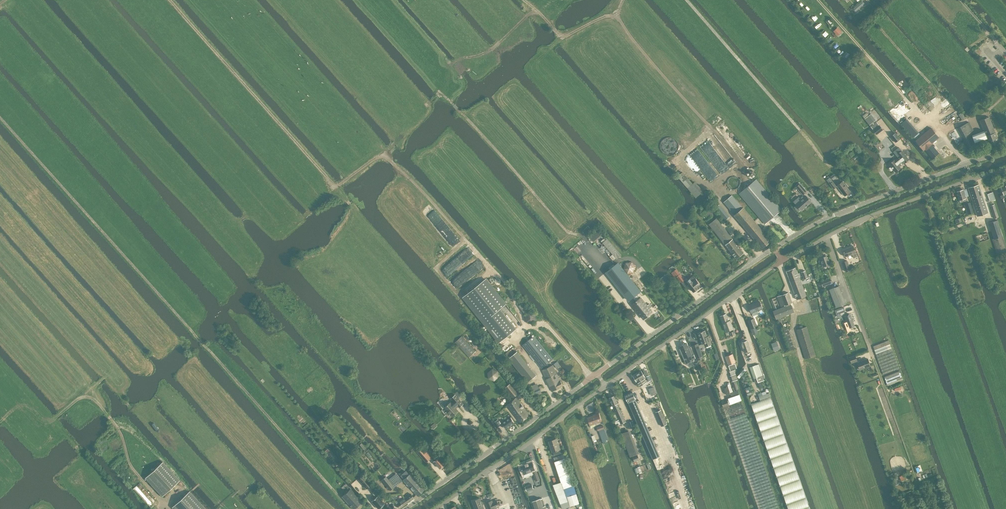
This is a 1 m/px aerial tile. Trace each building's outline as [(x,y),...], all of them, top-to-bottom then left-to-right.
[(870,114),(864,118),(869,125),(871,126),(877,122),(871,114),(870,114)] [(980,120),(984,131),(972,136),(975,143),(987,138),(991,148),(1000,144),(998,138),(989,117),(980,120)] [(901,124),(913,137),(919,132),(907,119),(901,124)] [(877,122),(871,126),(873,130),(877,134),(883,129),(880,125),(877,122)] [(968,147),(974,144),(970,135),(975,132),(969,122),(957,128),(968,147)] [(925,149),(933,158),(939,153),(931,144),(939,138),(931,128),(916,141),(924,151),(925,149)] [(896,142),(897,142),(900,139),(895,133),(891,136),(896,142)] [(909,160),(902,151),(901,150),(897,153),(899,156),(895,160),(894,160),(889,164),(891,167),(889,168),(891,171),(893,169),(896,172),(901,168),(900,166),(904,162),(905,163),(909,160)] [(830,177),(827,179),(827,180),(828,181),(834,189),(837,187),(833,182),(831,179),(830,177)] [(756,179),(739,193),(765,224),(782,210),(756,179)] [(843,181),(837,185),(845,196),(851,191),(843,181)] [(807,191),(800,183),(796,187),(803,195),(807,191)] [(969,188),(975,207),(985,204),(979,184),(969,188)] [(966,200),(963,190),(957,191),(960,200),(960,202),(966,200)] [(732,195),(724,202),(734,215),(762,248),(771,240),(743,207),(743,208),(732,195)] [(811,202),(806,195),(796,204),(801,210),(811,202)] [(970,202),(964,204),(966,209),(967,209),(969,214),(974,213),(970,202)] [(988,212),(985,204),(975,207),(978,216),(988,212)] [(994,204),(990,205),(994,218),(999,217),(994,204)] [(703,212),(708,219),(715,214),(710,207),(703,212)] [(717,218),(709,224),(725,244),(736,258),(744,253),(732,238),(733,238),(717,218)] [(989,222),(994,238),(994,239),(1003,236),(998,220),(989,222)] [(589,236),(594,242),(603,234),(598,228),(589,236)] [(1003,236),(994,239),(994,238),(993,239),(997,254),(1005,251),(1005,246),(1003,236)] [(607,239),(603,242),(617,259),(621,255),(607,239)] [(981,242),(984,251),(992,248),(990,240),(981,242)] [(845,257),(852,254),(854,257),(857,256),(853,246),(843,249),(845,257)] [(831,266),(830,264),(829,259),(828,259),(826,255),(820,258),(823,266),(828,265),(828,267),(831,266)] [(851,270),(847,260),(842,262),(846,271),(851,270)] [(636,267),(632,262),(625,263),(623,269),(627,274),(634,273),(636,267)] [(618,263),(606,272),(629,300),(633,297),(637,294),(640,291),(618,263)] [(796,267),(786,271),(797,299),(806,295),(796,267)] [(660,279),(664,284),(671,278),(668,273),(660,279)] [(486,278),(462,297),(499,343),(516,329),(500,309),(507,303),(486,278)] [(699,287),(701,285),(696,278),(693,280),(691,278),(688,281),(690,283),(688,284),(694,292),(699,288),(699,287)] [(832,283),(830,278),(821,282),(823,286),(832,283)] [(846,303),(839,286),(830,289),(836,307),(846,303)] [(770,299),(775,310),(773,311),(776,319),(794,312),(793,308),(794,308),(789,292),(777,297),(781,308),(777,310),(772,298),(770,299)] [(636,301),(632,304),(643,319),(652,312),(649,308),(652,306),(650,304),(647,305),(641,297),(640,298),(637,294),(633,297),(636,301)] [(749,305),(751,313),(763,309),(760,301),(749,305)] [(524,302),(519,305),(525,314),(530,311),(524,302)] [(835,310),(836,311),(837,317),(841,315),(840,313),(844,312),(845,311),(844,307),(835,310)] [(536,319),(535,314),(530,312),(525,316),(526,322),(532,323),(536,319)] [(850,313),(844,315),(849,328),(855,326),(850,313)] [(721,316),(726,331),(733,329),(730,320),(729,321),(726,314),(721,316)] [(754,318),(748,320),(751,328),(757,326),(754,318)] [(797,329),(805,359),(816,356),(807,326),(803,327),(802,325),(799,326),(800,328),(797,329)] [(790,350),(795,349),(788,327),(783,328),(790,350)] [(698,343),(692,345),(697,360),(703,358),(700,348),(705,346),(706,346),(707,346),(712,344),(709,336),(707,336),(705,330),(698,333),(702,344),(699,345),(698,343)] [(542,368),(546,365),(547,367),(542,370),(550,386),(561,380),(553,364),(549,366),(547,364),(553,359),(534,335),(522,344),(542,368)] [(476,351),(462,336),(455,342),(469,357),(476,351)] [(745,352),(746,352),(746,353),(750,352),(750,350),(751,350),(747,340),(741,342),(745,352)] [(889,340),(873,346),(883,374),(899,368),(889,340)] [(692,348),(689,349),(687,343),(680,346),(685,358),(691,355),(694,361),(696,359),(692,348)] [(536,376),(517,352),(509,359),(527,383),(536,376)] [(725,356),(728,365),(736,362),(733,354),(725,356)] [(860,369),(870,366),(868,359),(857,362),(860,369)] [(762,366),(754,369),(758,381),(759,381),(760,385),(766,383),(765,379),(766,379),(766,377),(765,372),(764,373),(762,366)] [(488,372),(488,379),(494,381),(499,377),(498,371),(492,369),(488,372)] [(641,371),(633,376),(640,386),(646,382),(643,377),(645,377),(641,371)] [(900,371),(884,377),(888,386),(903,380),(900,371)] [(650,377),(646,379),(648,383),(646,384),(648,390),(654,387),(650,377)] [(749,379),(743,381),(750,403),(770,396),(769,392),(755,397),(753,392),(757,391),(755,385),(751,386),(749,379)] [(561,380),(550,386),(552,391),(563,385),(561,380)] [(510,384),(505,388),(513,397),(518,393),(510,384)] [(625,395),(633,413),(634,415),(638,424),(638,425),(645,422),(645,421),(640,410),(632,392),(625,395)] [(451,402),(446,406),(444,408),(447,411),(446,412),(447,412),(449,415),(451,414),(453,417),(459,411),(456,408),(458,406),(459,407),(464,404),(455,395),(451,398),(455,402),(452,404),(451,402)] [(615,421),(617,425),(626,421),(618,403),(615,395),(609,398),(611,402),(619,419),(615,421)] [(520,422),(530,415),(517,397),(511,401),(507,405),(520,422)] [(751,404),(788,508),(810,508),(770,397),(751,404)] [(759,508),(779,508),(741,401),(723,407),(759,508)] [(661,410),(656,412),(662,426),(667,424),(661,410)] [(587,418),(590,425),(602,421),(599,413),(592,415),(592,416),(587,418)] [(515,422),(511,417),(502,423),(505,429),(515,422)] [(498,419),(493,422),(496,428),(501,424),(498,419)] [(621,433),(627,448),(630,456),(637,454),(628,431),(621,433)] [(552,452),(553,452),(554,455),(562,453),(561,449),(558,443),(556,439),(549,441),(552,452)] [(421,446),(416,451),(426,462),(431,458),(421,446)] [(554,484),(555,489),(562,508),(580,503),(577,494),(572,479),(573,478),(566,458),(565,458),(564,454),(554,457),(562,481),(554,484)] [(440,468),(446,463),(440,456),(438,458),(437,456),(433,460),(434,461),(434,462),(440,468)] [(521,465),(524,474),(535,470),(532,461),(521,465)] [(163,462),(145,478),(162,496),(180,480),(163,462)] [(403,480),(413,491),(417,495),(424,489),(410,474),(409,475),(406,471),(401,476),(404,479),(403,480)] [(366,489),(371,485),(372,484),(363,475),(358,480),(366,489)] [(386,477),(382,480),(390,490),(394,487),(386,477)] [(351,488),(346,483),(341,488),(343,490),(346,487),(349,490),(342,497),(353,508),(354,508),(362,501),(351,488)] [(376,497),(372,501),(378,508),(384,504),(377,496),(379,494),(376,490),(372,493),(376,497)] [(190,491),(172,507),(174,508),(206,508),(190,491)] [(410,494),(404,498),(400,501),(398,499),(395,502),(399,508),(414,498),(410,494)] [(480,498),(472,501),(475,508),(482,508),(484,508),(480,498)] [(543,498),(531,502),(534,508),(547,508),(543,498)] [(492,500),(486,503),(489,508),(496,508),(495,508),(499,506),(497,500),(493,502),(492,500)] [(908,500),(902,502),(905,508),(911,508),(908,500)]
